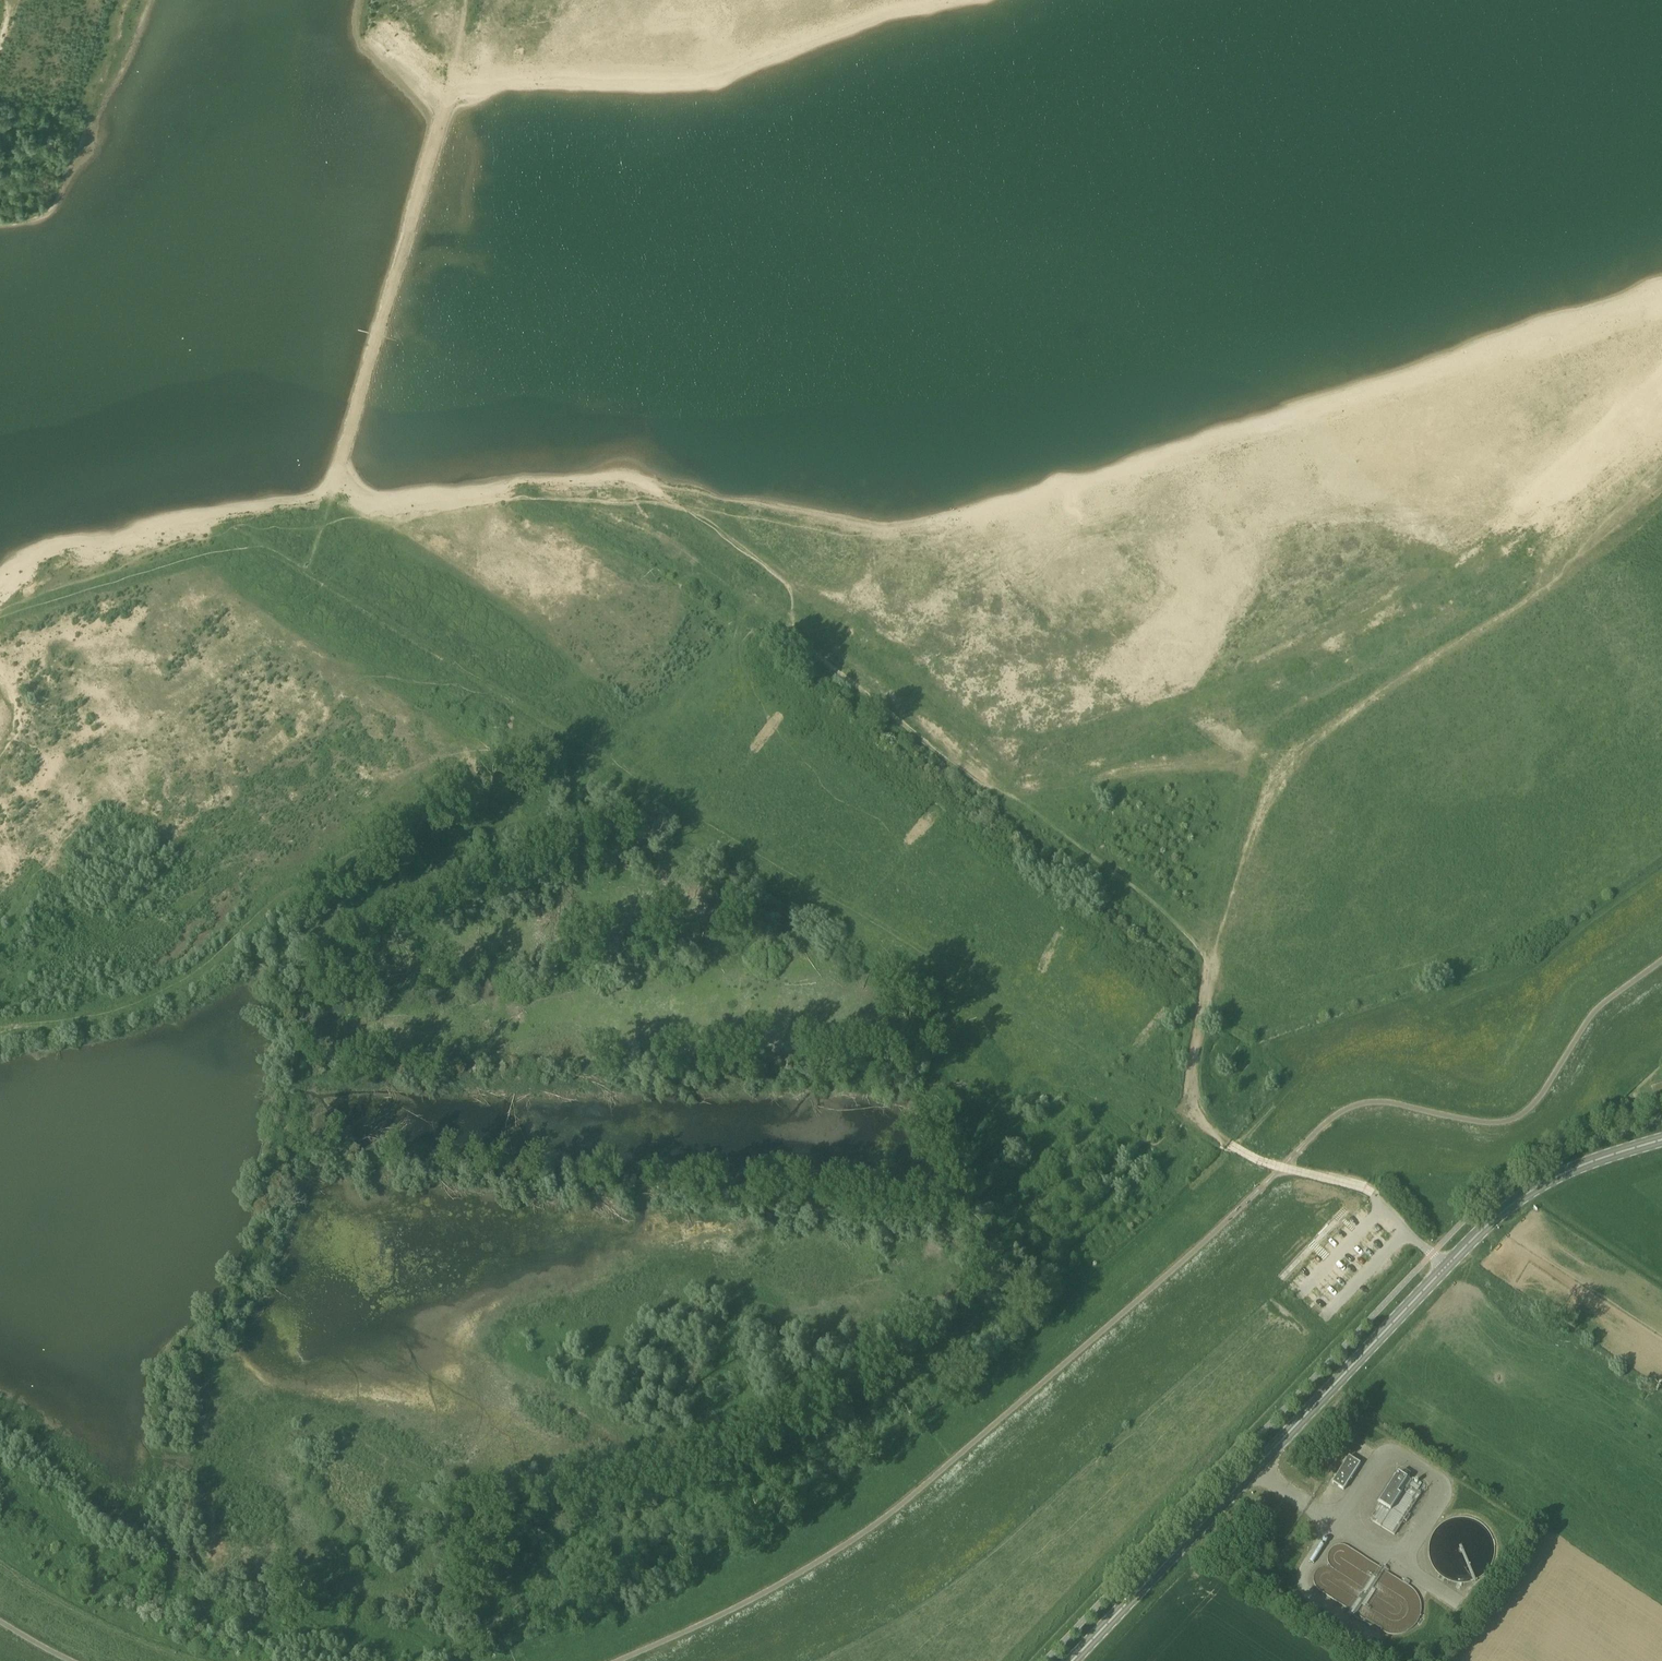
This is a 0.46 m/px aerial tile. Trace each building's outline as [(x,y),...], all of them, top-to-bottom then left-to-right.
[(1651,1086),(1654,1097),(1661,1095),(1661,1082),(1651,1086)] [(1343,1491),(1360,1465),(1349,1457),(1332,1484),(1343,1491)] [(1394,1536),(1424,1491),(1395,1472),(1375,1502),(1382,1506),(1371,1522),(1394,1536)] [(1273,1522),(1280,1510),(1276,1507),(1268,1519),(1273,1522)]
